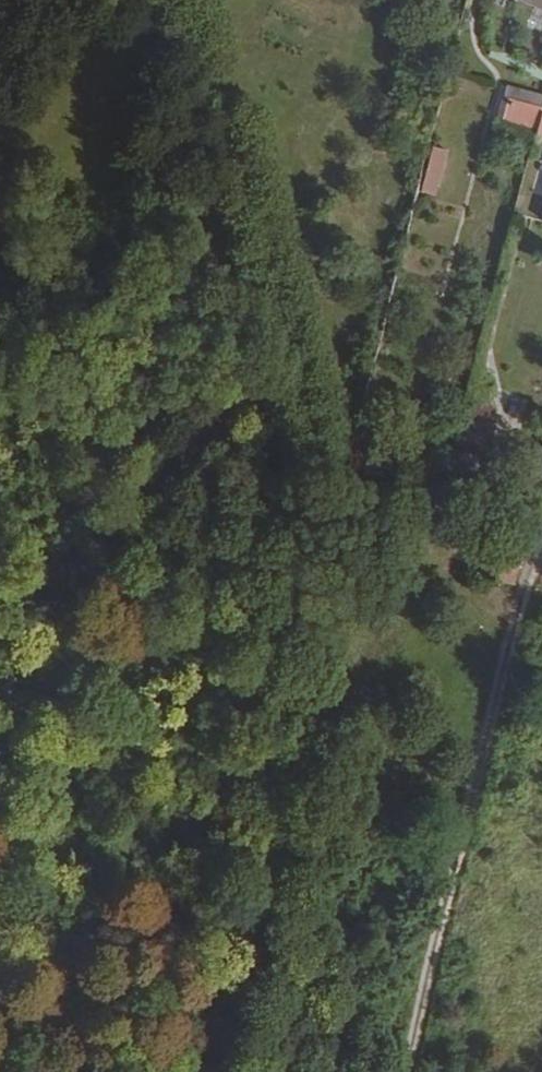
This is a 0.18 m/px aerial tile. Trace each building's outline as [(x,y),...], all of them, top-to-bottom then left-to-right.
[(541,11),(541,0),(519,0),(541,11)] [(502,121),(537,127),(541,102),(541,92),(509,85),(502,121)] [(420,190),(437,194),(449,149),(432,144),(420,190)] [(436,492),(463,502),(477,458),(448,448),(436,492)]
